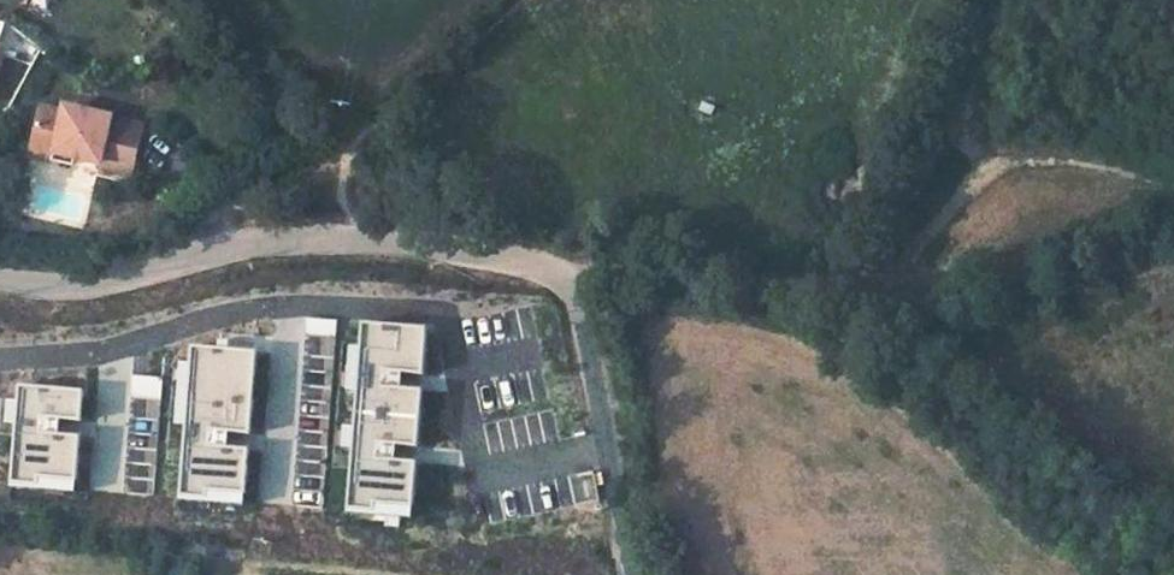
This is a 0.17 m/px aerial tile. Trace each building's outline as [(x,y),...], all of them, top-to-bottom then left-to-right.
[(75,152),(100,157),(98,165),(133,171),(143,121),(108,115),(108,112),(61,102),(59,111),(37,106),(30,145),(75,152)] [(29,153),(74,161),(75,152),(30,145),(29,153)] [(365,321),(349,508),(376,510),(377,502),(414,506),(418,461),(382,457),(383,442),(419,446),(424,388),(388,385),(389,370),(425,373),(429,327),(365,321)] [(194,345),(183,496),(210,498),(210,490),(247,492),(251,447),(215,445),(216,430),(252,432),(258,350),(194,345)] [(13,483),(40,485),(41,477),(78,480),(82,435),(46,432),(47,417),(83,420),(85,389),(21,384),(13,483)] [(41,477),(40,485),(78,488),(78,480),(41,477)] [(210,490),(210,498),(247,500),(247,492),(210,490)] [(377,502),(376,510),(413,513),(414,506),(377,502)]
